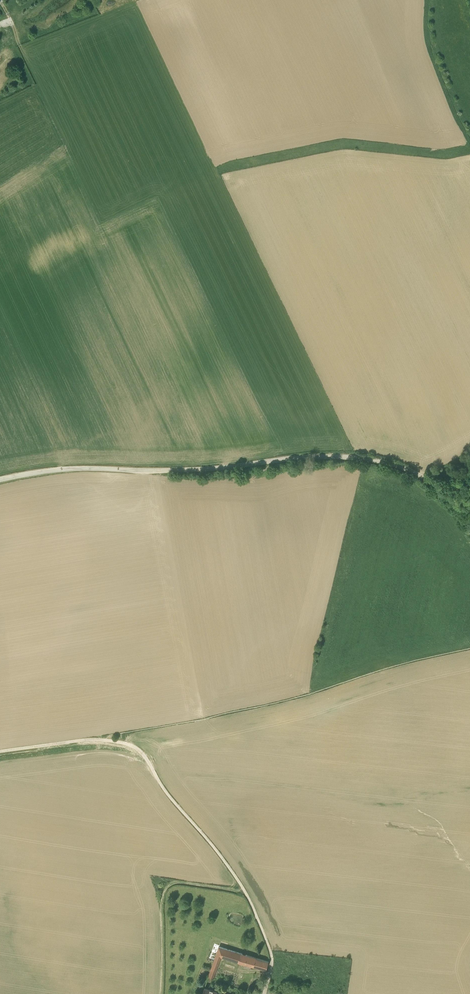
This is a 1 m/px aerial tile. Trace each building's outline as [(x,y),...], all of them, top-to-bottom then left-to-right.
[(219,946),(211,968),(216,970),(221,956),(239,961),(241,953),(219,946)] [(266,970),(267,966),(269,961),(247,955),(246,954),(246,955),(242,953),(241,953),(239,961),(266,970)]
